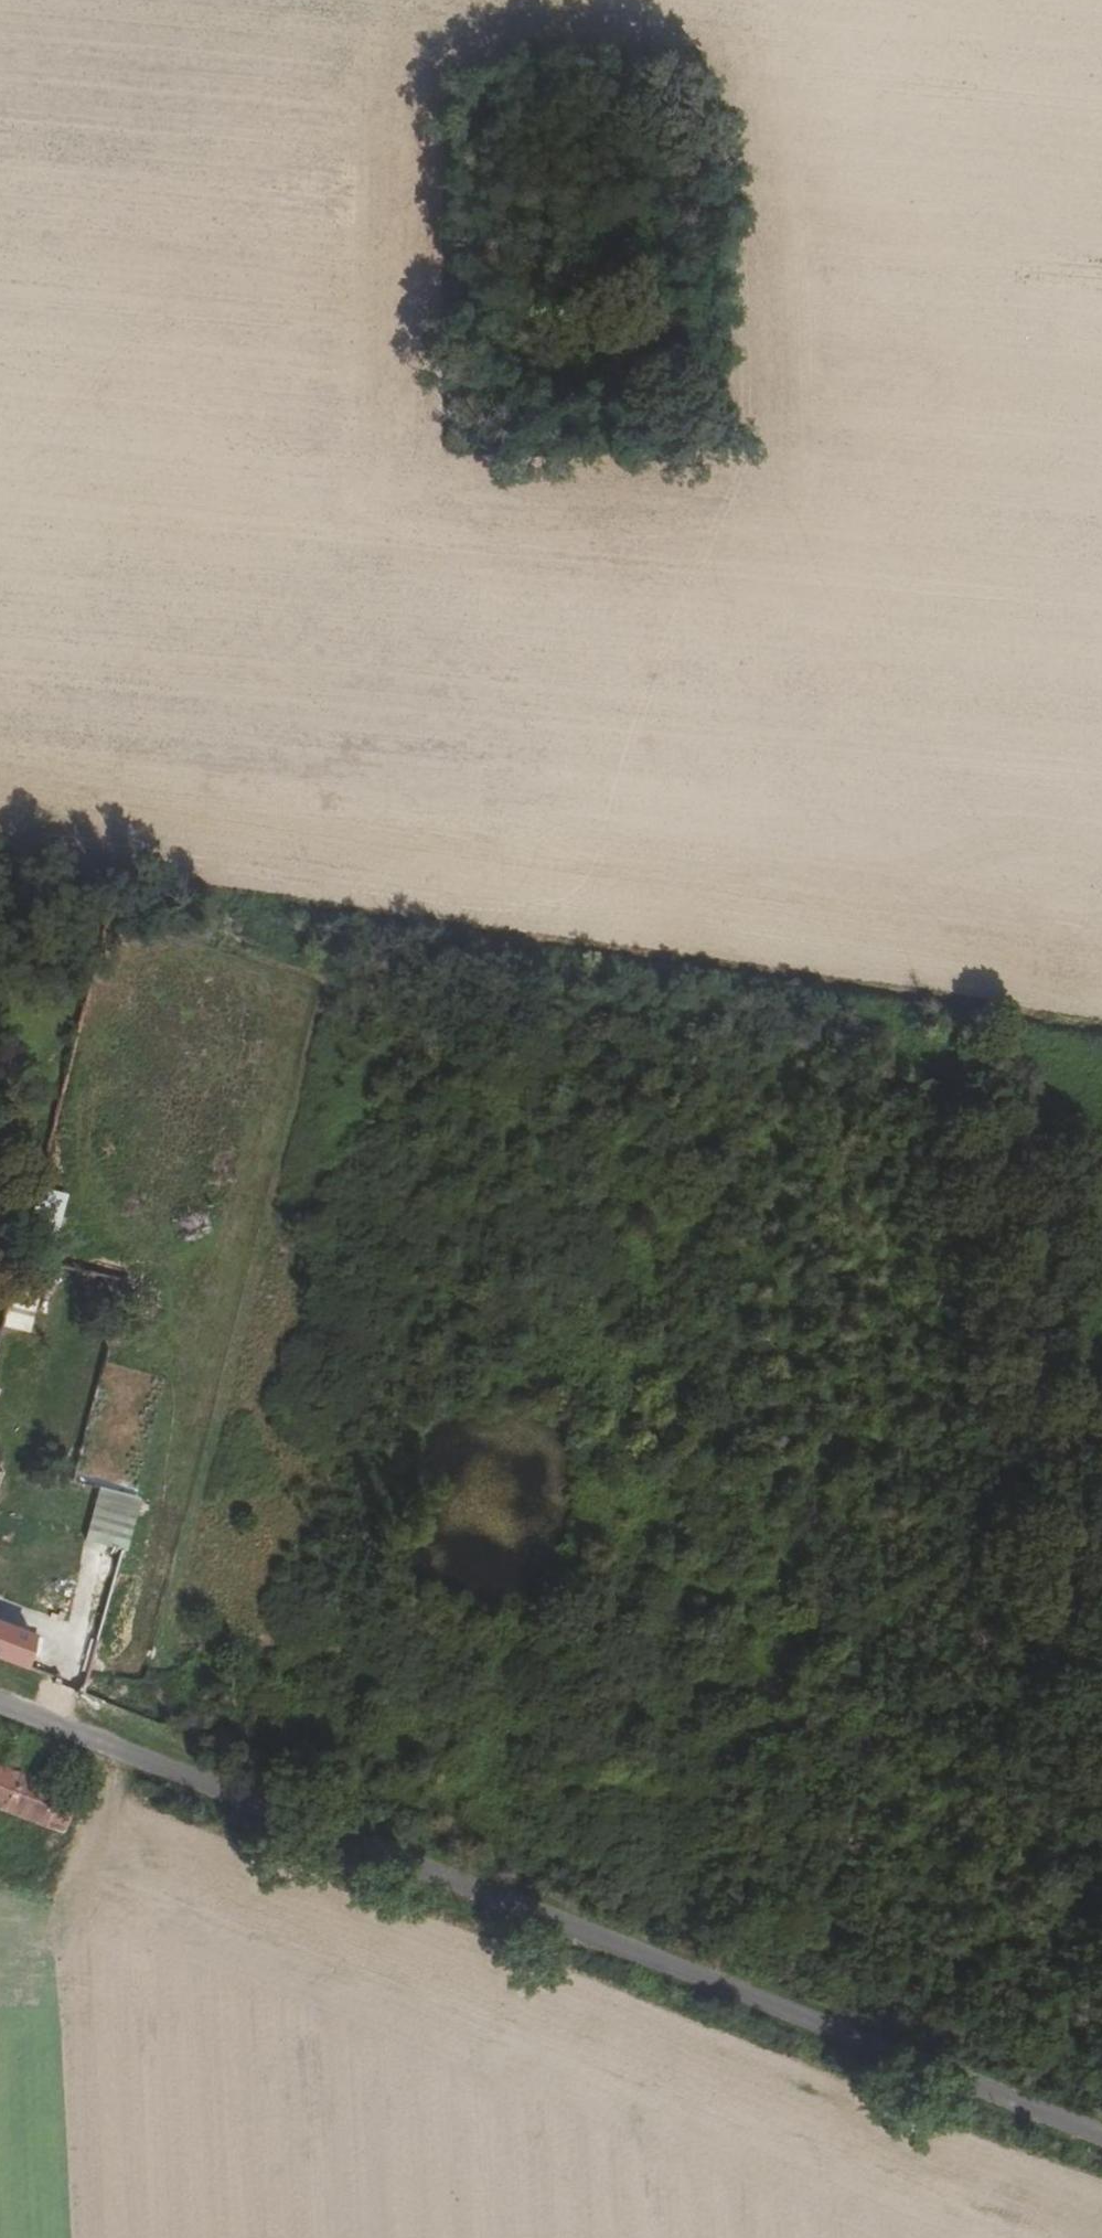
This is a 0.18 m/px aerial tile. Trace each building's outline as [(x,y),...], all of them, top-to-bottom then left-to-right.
[(5,1311),(2,1326),(29,1332),(32,1317),(5,1311)] [(128,1552),(139,1497),(96,1488),(85,1544),(128,1552)] [(13,1659),(24,1631),(0,1621),(0,1654),(13,1659)] [(63,1764),(0,1742),(0,1784),(48,1802),(55,1782),(64,1785),(69,1772),(61,1769),(63,1764)] [(41,1877),(59,1825),(41,1819),(22,1870),(41,1877)]
